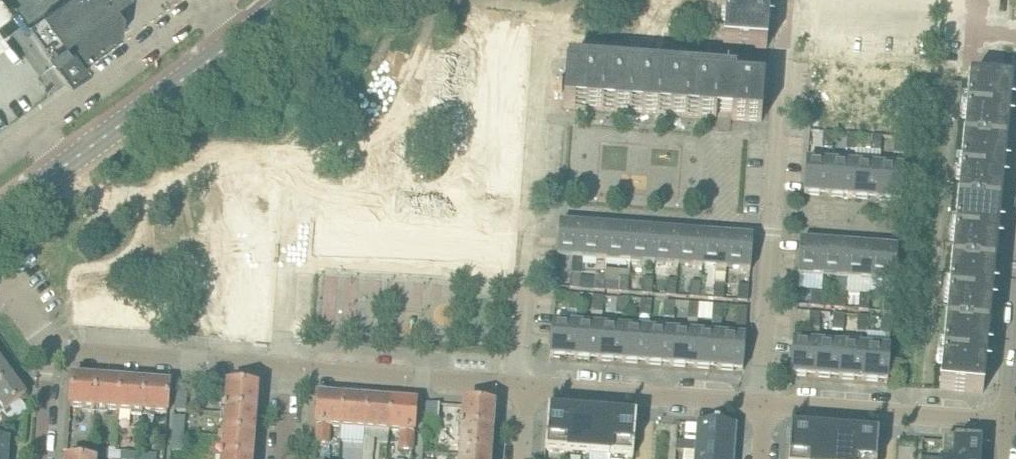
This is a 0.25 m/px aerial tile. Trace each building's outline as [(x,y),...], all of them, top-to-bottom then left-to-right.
[(15,5),(11,0),(0,0),(0,16),(15,5)] [(46,43),(60,60),(73,79),(74,79),(91,67),(90,66),(130,37),(134,10),(127,0),(15,0),(46,43)] [(715,118),(723,118),(728,118),(728,115),(737,116),(737,119),(761,121),(762,116),(762,113),(762,108),(759,108),(759,99),(763,100),(770,0),(724,0),(715,113),(715,118)] [(10,40),(0,26),(0,47),(10,40)] [(573,46),(568,108),(685,116),(689,54),(573,46)] [(836,96),(834,114),(888,120),(889,112),(911,114),(914,84),(910,83),(911,74),(818,64),(817,74),(811,74),(808,93),(836,96)] [(983,392),(1013,84),(969,79),(939,388),(983,392)] [(833,132),(823,131),(822,147),(832,147),(833,132)] [(857,133),(847,133),(846,148),(856,149),(857,133)] [(881,135),(871,134),(870,150),(880,151),(881,135)] [(905,137),(895,136),(894,152),(904,153),(905,137)] [(804,193),(829,195),(831,162),(806,160),(804,193)] [(855,163),(831,162),(829,195),(853,197),(855,163)] [(853,197),(877,198),(879,165),(855,163),(853,197)] [(903,167),(879,165),(877,198),(901,200),(903,167)] [(557,257),(582,258),(584,225),(560,223),(557,257)] [(582,258),(606,260),(608,227),(584,225),(582,258)] [(606,260),(630,262),(632,229),(608,227),(606,260)] [(630,262),(654,264),(656,230),(632,229),(630,262)] [(654,264),(678,265),(680,232),(656,230),(654,264)] [(678,265),(702,267),(704,234),(680,232),(678,265)] [(702,267),(725,269),(728,236),(704,234),(702,267)] [(752,238),(728,236),(725,269),(750,271),(752,238)] [(798,274),(797,282),(812,283),(811,290),(812,290),(822,290),(822,284),(823,276),(825,243),(800,241),(798,274)] [(825,243),(823,276),(847,278),(849,245),(825,243)] [(849,245),(847,278),(871,280),(873,246),(849,245)] [(873,246),(871,280),(895,282),(897,248),(873,246)] [(580,288),(581,272),(571,272),(569,288),(580,288)] [(594,273),(593,289),(604,290),(605,274),(594,273)] [(618,275),(617,291),(628,292),(629,276),(618,275)] [(642,277),(641,293),(652,294),(653,278),(642,277)] [(666,279),(665,295),(675,295),(677,280),(666,279)] [(690,281),(689,296),(699,297),(701,281),(690,281)] [(714,282),(713,298),(723,299),(724,283),(714,282)] [(738,284),(737,300),(747,301),(749,285),(738,284)] [(811,290),(810,305),(821,306),(822,290),(812,290),(811,290)] [(834,307),(845,308),(846,292),(835,291),(834,307)] [(569,293),(568,309),(578,310),(579,294),(569,293)] [(858,309),(869,310),(870,294),(859,293),(858,309)] [(593,295),(592,311),(602,312),(603,296),(593,295)] [(893,311),(894,296),(883,295),(882,311),(893,311)] [(626,314),(627,298),(617,297),(616,313),(626,314)] [(650,315),(651,300),(641,299),(640,315),(650,315)] [(674,317),(675,301),(665,301),(664,316),(674,317)] [(689,302),(687,318),(698,319),(699,303),(689,302)] [(713,304),(711,320),(722,321),(723,305),(713,304)] [(737,306),(735,322),(746,323),(747,307),(737,306)] [(552,322),(550,356),(574,358),(577,324),(578,310),(568,309),(567,323),(552,322)] [(577,324),(574,358),(598,359),(601,326),(602,312),(592,311),(591,325),(577,324)] [(809,327),(819,328),(820,312),(810,311),(809,327)] [(833,329),(843,330),(844,314),(834,313),(833,329)] [(857,331),(867,331),(868,316),(858,315),(857,331)] [(892,317),(882,317),(881,332),(891,333),(892,317)] [(673,331),(670,365),(694,366),(697,333),(698,319),(687,318),(686,332),(673,331)] [(697,333),(694,366),(718,368),(721,335),(722,321),(711,320),(711,329),(697,328),(697,333)] [(721,335),(718,368),(743,370),(745,337),(746,323),(735,322),(734,336),(721,335)] [(601,326),(598,359),(622,361),(625,328),(601,326)] [(625,328),(622,361),(646,363),(649,329),(625,328)] [(649,329),(646,363),(670,365),(673,331),(649,329)] [(790,374),(815,376),(818,342),(793,340),(790,374)] [(842,344),(818,342),(815,376),(839,377),(842,344)] [(839,377),(863,379),(866,346),(842,344),(839,377)] [(890,347),(866,346),(863,379),(888,381),(890,347)] [(12,376),(0,360),(0,385),(12,376)] [(12,376),(0,385),(0,414),(26,395),(12,376)] [(70,406),(94,408),(97,378),(72,376),(70,406)] [(118,409),(119,395),(120,380),(97,378),(94,408),(118,409)] [(120,380),(119,395),(118,409),(142,411),(145,382),(120,380)] [(169,383),(145,382),(142,411),(167,413),(169,383)] [(176,384),(174,409),(186,410),(188,384),(176,384)] [(219,430),(219,436),(224,436),(253,439),(257,389),(222,387),(222,393),(227,393),(224,431),(219,430)] [(341,426),(343,397),(319,395),(315,442),(329,443),(330,426),(341,426)] [(365,428),(367,398),(343,397),(341,426),(365,428)] [(389,430),(391,400),(367,398),(365,428),(389,430)] [(412,450),(416,402),(391,400),(389,430),(400,431),(399,449),(412,450)] [(439,404),(426,403),(425,419),(438,420),(439,404)] [(460,454),(490,456),(494,408),(464,405),(460,454)] [(568,451),(570,415),(549,413),(549,412),(548,412),(545,450),(568,451)] [(174,415),(173,433),(184,434),(186,416),(174,415)] [(570,415),(568,451),(589,453),(592,416),(570,415)] [(592,416),(589,453),(611,455),(613,418),(592,416)] [(635,420),(613,418),(611,455),(633,456),(636,419),(635,419),(635,420)] [(697,442),(696,446),(733,449),(733,444),(734,439),(735,427),(698,424),(697,442)] [(788,458),(810,458),(812,432),(791,430),(792,429),(790,429),(788,458)] [(834,433),(812,432),(810,458),(832,458),(834,433)] [(173,433),(171,450),(183,451),(184,434),(173,433)] [(832,458),(854,458),(855,435),(834,433),(832,458)] [(855,435),(854,458),(877,458),(878,435),(877,435),(877,436),(855,435)] [(224,436),(222,458),(252,458),(253,439),(224,436)] [(0,440),(0,458),(8,458),(9,441),(0,440)] [(676,440),(676,450),(686,451),(686,441),(676,440)] [(686,441),(686,451),(696,451),(696,446),(697,442),(686,441)] [(941,458),(978,458),(979,445),(980,445),(980,444),(943,441),(941,458)] [(73,456),(90,457),(91,447),(74,445),(73,456)] [(695,458),(732,458),(733,455),(733,449),(696,446),(696,451),(695,458)] [(90,457),(108,458),(108,448),(91,447),(90,457)] [(139,450),(123,449),(122,458),(139,458),(139,450)] [(157,452),(139,450),(139,458),(157,458),(157,452)]
